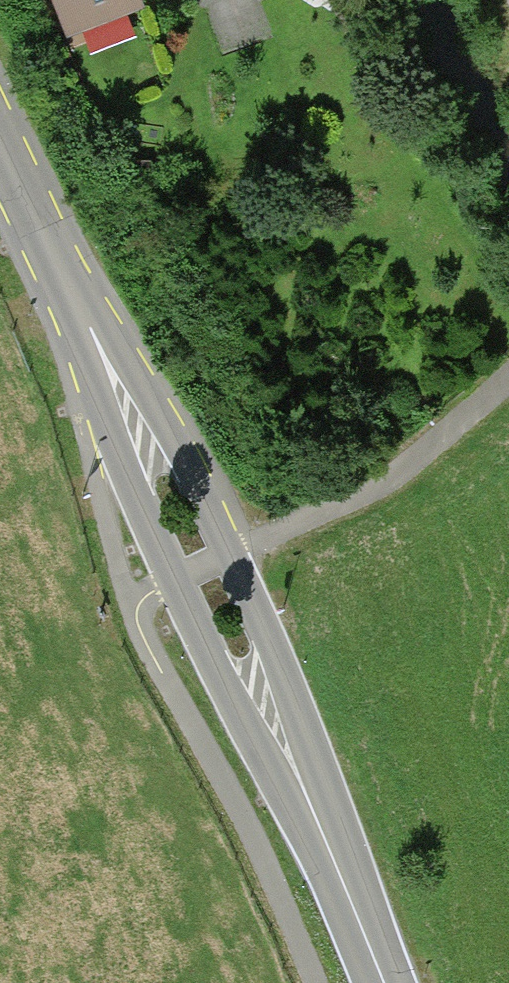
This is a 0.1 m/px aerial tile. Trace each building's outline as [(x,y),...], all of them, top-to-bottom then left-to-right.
[(69,36),(136,10),(132,1),(135,0),(55,0),(69,36)]
